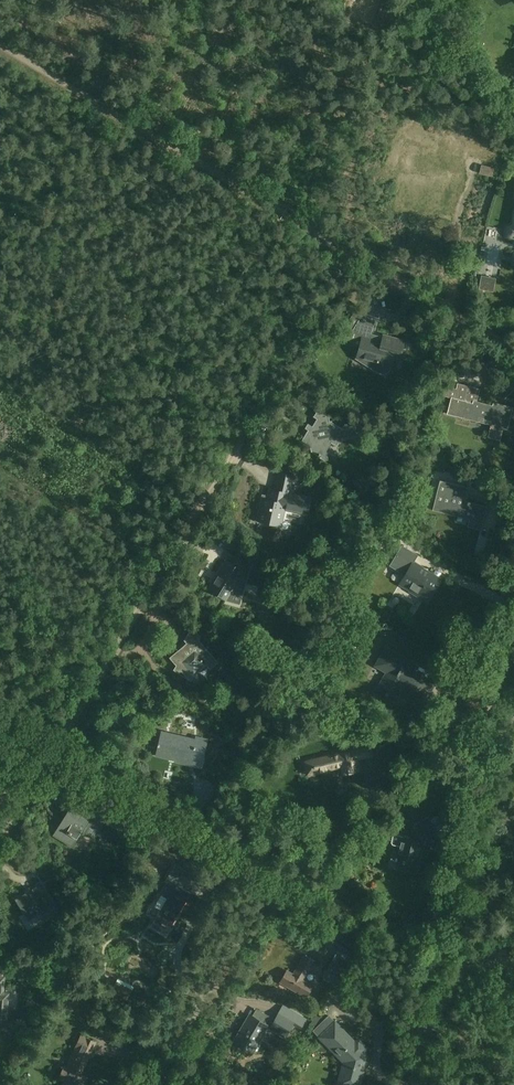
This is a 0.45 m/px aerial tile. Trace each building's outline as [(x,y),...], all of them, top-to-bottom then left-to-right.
[(496,278),(481,275),(479,289),(494,292),(496,278)] [(354,329),(353,328),(348,340),(356,343),(357,340),(363,341),(358,359),(359,359),(359,357),(377,362),(376,363),(377,364),(377,366),(377,369),(379,371),(380,372),(383,373),(385,373),(387,372),(389,370),(390,368),(392,359),(399,361),(401,352),(404,341),(384,335),(382,342),(370,339),(375,322),(361,318),(357,330),(354,329)] [(474,401),(473,402),(467,401),(467,400),(465,400),(469,385),(458,382),(457,388),(453,388),(447,413),(479,421),(480,418),(493,421),(491,425),(488,437),(500,440),(503,428),(507,429),(513,408),(504,405),(503,407),(495,405),(495,406),(474,401)] [(441,394),(447,396),(449,387),(443,385),(441,394)] [(432,392),(421,387),(414,404),(425,409),(432,392)] [(310,431),(308,430),(302,441),(309,445),(311,452),(325,460),(328,459),(326,443),(328,440),(334,445),(335,444),(337,445),(339,441),(353,438),(354,440),(364,437),(361,423),(360,424),(360,422),(358,422),(358,424),(351,425),(345,423),(342,428),(332,422),(330,423),(327,414),(317,409),(313,416),(317,419),(310,431)] [(267,495),(262,494),(257,516),(283,522),(285,510),(308,515),(313,496),(294,492),(298,474),(278,470),(274,488),(269,487),(267,495)] [(440,509),(470,517),(468,525),(481,528),(487,505),(465,499),(468,486),(440,479),(433,509),(440,510),(440,509)] [(397,529),(383,521),(378,529),(392,537),(397,529)] [(422,567),(422,566),(414,561),(418,554),(403,545),(390,565),(405,574),(400,583),(411,589),(411,590),(428,601),(441,579),(422,567)] [(238,579),(240,581),(250,564),(239,557),(234,565),(228,561),(211,589),(227,600),(236,586),(234,585),(238,579)] [(311,581),(291,569),(287,576),(306,587),(308,585),(309,586),(311,581)] [(191,633),(190,632),(185,640),(186,641),(190,645),(179,655),(177,653),(172,658),(189,677),(193,673),(195,675),(207,664),(210,668),(218,661),(199,640),(202,637),(195,629),(191,633)] [(409,687),(407,690),(419,697),(425,687),(431,691),(437,682),(413,668),(415,663),(386,647),(376,664),(387,671),(377,688),(392,697),(397,696),(404,684),(409,687)] [(128,720),(113,712),(107,723),(122,731),(128,720)] [(159,752),(158,755),(178,759),(177,761),(190,763),(190,765),(201,768),(207,740),(198,738),(197,740),(164,733),(161,743),(160,743),(158,751),(159,752)] [(308,774),(342,766),(344,774),(359,770),(356,758),(371,754),(368,741),(353,744),(354,749),(305,761),(308,774)] [(251,754),(243,749),(239,755),(240,756),(238,761),(244,765),(251,754)] [(82,829),(94,836),(105,817),(75,799),(54,834),(73,845),(82,829)] [(411,829),(409,837),(395,833),(393,835),(391,841),(392,843),(394,844),(396,844),(394,854),(401,855),(399,865),(416,869),(419,858),(418,858),(420,851),(421,851),(424,838),(436,831),(428,817),(415,825),(417,827),(411,829)] [(50,862),(38,869),(45,881),(57,874),(50,862)] [(177,862),(175,873),(185,875),(187,864),(177,862)] [(19,880),(26,869),(19,865),(12,877),(19,880)] [(191,891),(182,886),(186,880),(174,873),(162,894),(167,897),(151,924),(158,928),(162,921),(171,926),(191,891)] [(40,884),(16,899),(28,919),(52,905),(40,884)] [(293,973),(287,970),(280,981),(297,991),(297,992),(306,997),(314,985),(304,979),(315,960),(305,954),(293,973)] [(327,967),(339,974),(345,963),(334,956),(327,967)] [(6,1029),(10,990),(4,990),(6,975),(0,975),(0,1028),(6,1029)] [(134,986),(118,978),(111,991),(127,999),(134,986)] [(246,1028),(238,1041),(253,1050),(259,1040),(256,1039),(265,1024),(271,1027),(270,1028),(285,1036),(294,1021),(279,1012),(275,1019),(257,1008),(252,1016),(250,1015),(243,1026),(246,1028)] [(301,1025),(305,1019),(300,1016),(296,1022),(301,1025)] [(335,1021),(320,1036),(342,1058),(345,1059),(340,1075),(339,1074),(336,1084),(359,1084),(364,1069),(358,1067),(360,1060),(362,1060),(363,1060),(364,1059),(364,1058),(364,1057),(364,1056),(363,1056),(363,1055),(362,1055),(363,1051),(367,1047),(358,1038),(355,1042),(335,1021)] [(88,1077),(81,1074),(95,1041),(81,1035),(67,1066),(63,1065),(58,1078),(63,1080),(61,1084),(84,1084),(88,1077)]
